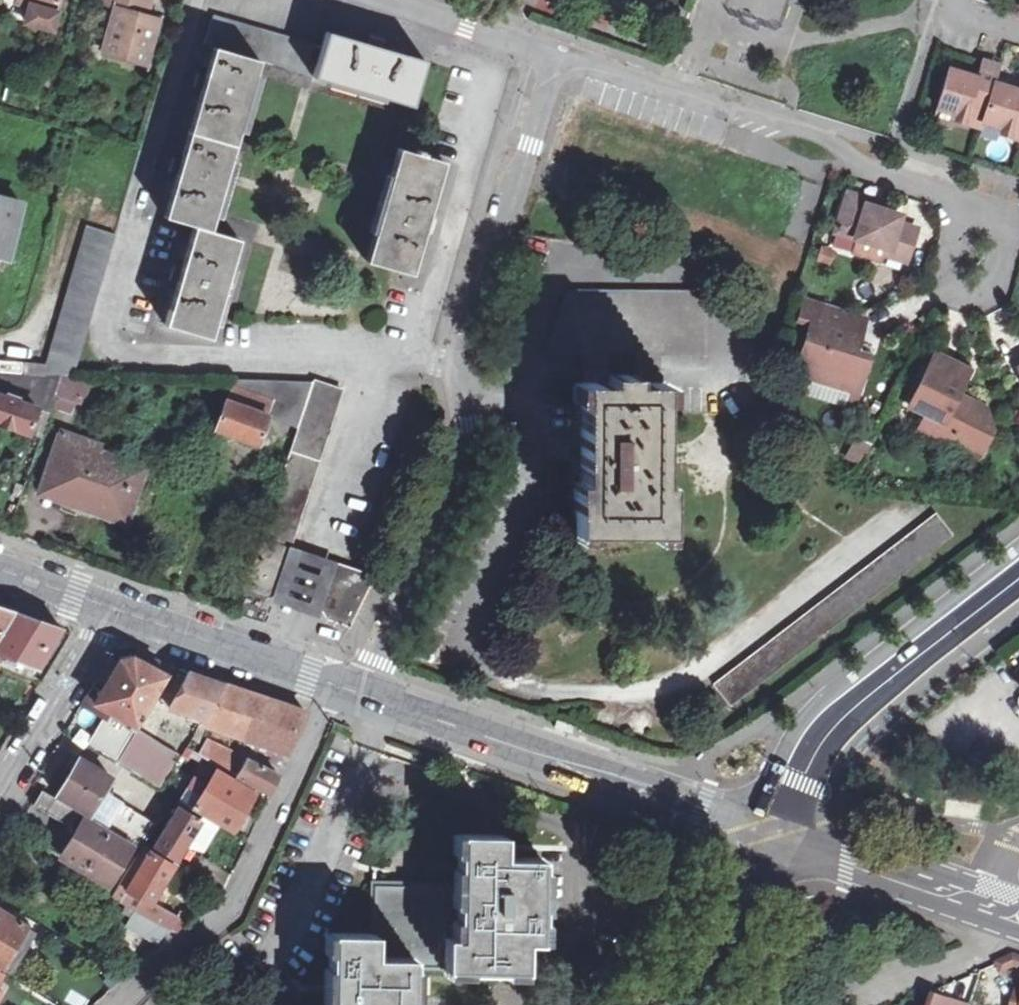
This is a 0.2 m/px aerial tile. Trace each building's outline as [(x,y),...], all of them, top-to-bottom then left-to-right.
[(22,4),(33,8),(30,24),(56,33),(65,0),(23,0),(22,4)] [(155,0),(123,0),(120,12),(108,55),(151,67),(162,24),(150,20),(155,0)] [(108,8),(120,12),(123,0),(110,0),(108,8)] [(555,13),(560,0),(539,0),(537,7),(555,13)] [(218,10),(208,36),(218,39),(263,53),(307,66),(315,41),(218,10)] [(424,53),(385,42),(388,34),(380,32),(372,29),(370,37),(333,26),(327,45),(319,69),(411,99),(424,53)] [(206,77),(193,122),(237,136),(263,53),(218,39),(211,63),(206,61),(204,68),(202,75),(206,77)] [(976,107),(982,109),(990,83),(995,68),(986,65),(978,63),(973,79),(946,70),(934,109),(953,115),(952,120),(970,126),(976,107)] [(978,122),(999,128),(997,134),(1015,140),(1018,127),(1018,88),(1018,91),(990,83),(982,109),(978,122)] [(978,122),(982,109),(976,107),(970,126),(976,128),(978,122)] [(193,122),(186,144),(181,143),(179,150),(176,157),(181,159),(168,206),(190,214),(211,221),(237,136),(193,122)] [(398,143),(364,255),(408,269),(421,227),(428,229),(433,213),(426,211),(442,156),(398,143)] [(862,207),(863,202),(844,196),(832,236),(885,253),(883,259),(904,265),(914,232),(896,226),(898,219),(878,212),(862,207)] [(24,206),(0,200),(0,255),(11,258),(24,206)] [(862,207),(878,212),(879,207),(863,202),(862,207)] [(211,221),(190,214),(178,253),(172,252),(170,258),(169,264),(175,265),(160,312),(204,326),(235,229),(211,221)] [(124,230),(95,222),(54,359),(54,368),(56,374),(63,374),(84,374),(124,230)] [(549,332),(549,344),(698,347),(698,312),(659,312),(659,293),(567,291),(549,332)] [(812,323),(799,362),(858,380),(864,359),(850,355),(856,337),(842,332),(847,313),(805,300),(800,319),(812,323)] [(950,364),(932,355),(907,408),(926,417),(917,432),(946,445),(947,443),(977,457),(990,431),(977,425),(984,411),(955,397),(965,376),(948,368),(950,364)] [(44,372),(44,360),(11,362),(12,374),(44,372)] [(858,380),(799,362),(791,391),(849,409),(858,380)] [(260,534),(291,545),(334,386),(306,376),(260,534)] [(29,433),(47,377),(0,377),(0,423),(29,433)] [(47,377),(29,433),(41,437),(62,377),(47,377)] [(660,381),(582,380),(580,492),(573,492),(573,530),(667,531),(666,492),(660,492),(660,381)] [(128,525),(148,457),(52,429),(32,497),(128,525)] [(843,458),(861,463),(868,441),(850,435),(843,458)] [(923,526),(704,698),(722,721),(941,546),(923,526)] [(291,545),(260,534),(244,589),(267,597),(278,590),(291,545)] [(341,561),(291,545),(278,590),(274,601),(323,620),(327,605),(341,561)] [(328,615),(352,623),(357,614),(379,572),(341,561),(327,605),(328,615)] [(13,614),(0,609),(0,634),(13,614)] [(3,655),(16,660),(13,663),(19,666),(21,662),(35,667),(58,630),(13,614),(0,634),(0,654),(3,655)] [(113,762),(165,678),(130,659),(118,662),(91,704),(106,715),(87,746),(113,762)] [(21,662),(19,666),(17,669),(31,674),(35,667),(21,662)] [(166,706),(200,719),(205,711),(223,684),(186,672),(179,684),(166,706)] [(166,706),(179,684),(174,681),(160,705),(166,706)] [(229,734),(244,740),(263,698),(223,684),(205,711),(200,719),(195,727),(185,749),(227,773),(234,758),(204,742),(201,746),(195,743),(206,727),(223,734),(222,736),(228,738),(229,734)] [(263,698),(244,740),(263,747),(263,752),(269,755),(271,750),(284,756),(304,712),(263,698)] [(573,728),(554,721),(551,729),(570,736),(573,728)] [(117,762),(155,785),(175,754),(137,730),(117,762)] [(64,780),(76,760),(67,755),(54,774),(64,780)] [(234,758),(227,773),(228,775),(267,797),(275,778),(237,759),(234,758)] [(138,850),(141,845),(154,823),(105,796),(113,782),(76,760),(64,780),(55,796),(87,816),(86,819),(138,850)] [(191,806),(231,830),(251,794),(213,772),(191,806)] [(68,827),(75,813),(40,792),(31,806),(68,827)] [(196,848),(210,823),(199,816),(196,821),(176,809),(153,847),(174,858),(180,848),(185,851),(196,848)] [(128,849),(84,822),(64,856),(107,883),(128,849)] [(408,965),(522,967),(523,940),(538,941),(539,859),(504,857),(501,835),(460,834),(458,887),(372,885),(370,925),(323,924),(321,1004),(407,1004),(408,965)] [(141,845),(138,850),(117,886),(126,890),(118,902),(134,911),(167,930),(176,919),(146,900),(169,865),(149,853),(150,850),(141,845)] [(125,925),(155,944),(167,930),(134,911),(125,925)] [(10,952),(16,956),(21,948),(15,944),(24,926),(0,912),(0,967),(10,952)] [(0,967),(0,968),(11,975),(26,952),(21,948),(16,956),(10,952),(0,967)] [(1018,968),(1018,959),(1015,958),(999,965),(1003,973),(1016,967),(1018,968)] [(678,971),(672,968),(663,986),(669,989),(678,971)]
